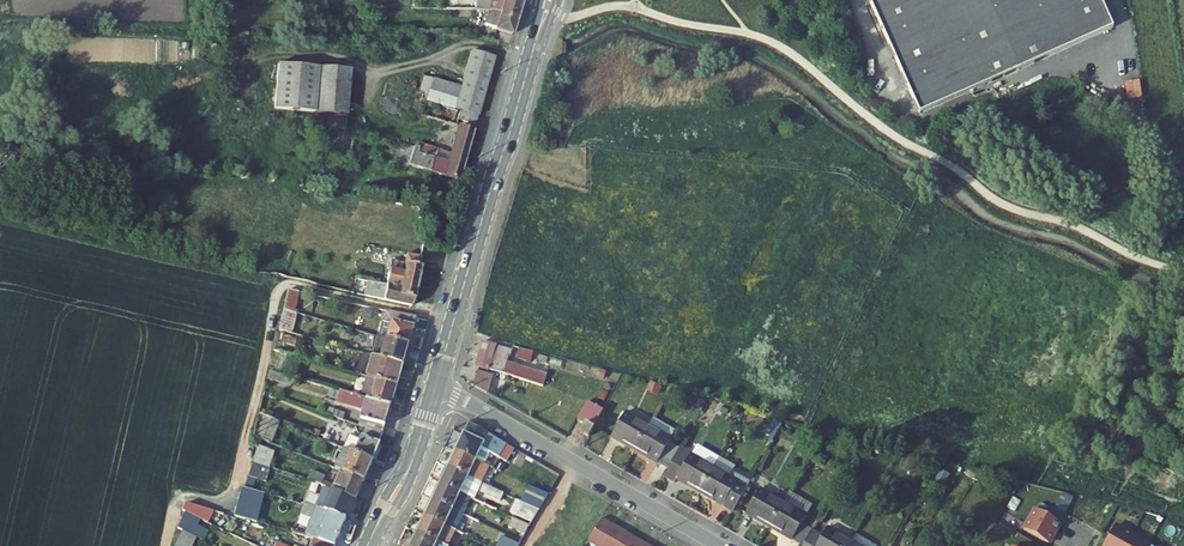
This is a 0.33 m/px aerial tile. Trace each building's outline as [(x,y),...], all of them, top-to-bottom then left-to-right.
[(458,10),(474,10),(490,11),(517,19),(523,0),(458,0),(458,10)] [(957,97),(914,0),(878,0),(871,3),(920,113),(957,97)] [(1061,0),(914,0),(957,97),(1079,43),(1061,0)] [(1079,43),(1112,28),(1100,0),(1061,0),(1079,43)] [(517,19),(490,11),(486,23),(497,26),(496,29),(512,35),(517,19)] [(476,128),(496,57),(474,51),(462,94),(460,104),(430,96),(424,119),(458,128),(460,123),(476,128)] [(278,62),(273,109),(315,113),(347,116),(351,69),(278,62)] [(434,86),(430,96),(460,104),(462,94),(434,86)] [(347,116),(315,113),(314,127),(345,130),(347,116)] [(451,162),(439,159),(435,173),(461,180),(475,132),(461,128),(451,162)] [(439,159),(422,154),(421,158),(417,157),(415,167),(435,173),(439,159)] [(387,277),(385,284),(399,287),(398,296),(414,299),(422,263),(400,258),(398,264),(403,266),(399,280),(387,277)] [(379,299),(382,284),(365,281),(363,296),(379,299)] [(382,299),(412,307),(414,299),(398,296),(399,287),(385,284),(382,299)] [(292,312),(298,290),(291,288),(286,310),(292,312)] [(387,311),(379,338),(389,341),(396,316),(397,313),(387,311)] [(396,316),(389,341),(409,347),(416,322),(396,316)] [(409,347),(389,341),(379,338),(367,335),(361,355),(373,358),(404,368),(409,347)] [(504,349),(484,342),(476,366),(485,369),(485,368),(539,385),(543,374),(501,360),(504,349)] [(531,362),(534,352),(519,348),(517,358),(531,362)] [(279,374),(302,381),(307,361),(284,354),(279,374)] [(404,368),(373,358),(367,380),(378,383),(398,389),(404,368)] [(474,370),(469,384),(484,393),(490,375),(474,370)] [(271,372),(269,381),(300,389),(302,381),(279,374),(271,372)] [(398,389),(378,383),(372,402),(393,409),(398,389)] [(368,432),(384,438),(393,409),(372,402),(343,394),(341,401),(339,406),(362,413),(358,428),(368,432)] [(585,425),(593,430),(604,411),(588,402),(577,421),(585,425)] [(614,442),(636,455),(652,428),(629,415),(614,442)] [(657,419),(652,428),(675,441),(680,432),(657,419)] [(280,426),(268,421),(260,440),(272,445),(280,426)] [(504,443),(468,423),(456,449),(475,459),(481,448),(497,456),(504,443)] [(593,430),(585,425),(581,432),(589,437),(593,430)] [(652,428),(636,455),(659,469),(668,474),(680,454),(670,449),(675,441),(652,428)] [(326,445),(357,458),(377,466),(384,450),(381,449),(384,438),(368,432),(364,443),(332,430),(326,445)] [(504,443),(497,456),(506,461),(512,447),(504,443)] [(456,449),(448,465),(468,475),(484,483),(493,467),(475,459),(456,449)] [(689,460),(680,454),(668,474),(664,481),(674,487),(676,483),(700,496),(720,463),(695,449),(689,460)] [(260,454),(256,466),(273,472),(277,459),(260,454)] [(357,458),(349,477),(364,483),(370,485),(377,466),(357,458)] [(720,463),(700,496),(733,514),(749,486),(732,476),(734,472),(720,463)] [(441,480),(461,490),(468,475),(448,465),(441,480)] [(254,471),(250,485),(267,490),(272,476),(254,471)] [(364,483),(349,477),(343,474),(333,495),(353,505),(364,483)] [(307,484),(322,489),(326,480),(311,475),(307,484)] [(461,490),(441,480),(433,496),(453,506),(461,490)] [(482,485),(479,493),(495,498),(497,491),(482,485)] [(552,497),(534,488),(525,503),(543,511),(552,497)] [(241,489),(240,499),(253,501),(254,491),(241,489)] [(322,489),(313,509),(318,511),(344,524),(353,505),(333,495),(322,489)] [(453,506),(433,496),(425,514),(444,524),(453,506)] [(771,532),(784,509),(762,496),(749,519),(771,532)] [(543,511),(525,503),(521,500),(516,510),(538,521),(543,511)] [(181,510),(183,512),(199,519),(207,523),(210,512),(183,506),(181,510)] [(1037,506),(1026,526),(1050,540),(1062,520),(1037,506)] [(810,537),(799,530),(804,521),(784,509),(771,532),(795,545),(805,545),(810,537)] [(334,544),(344,524),(318,511),(313,524),(321,528),(317,536),(334,544)] [(192,536),(199,519),(183,512),(175,528),(182,531),(192,536)] [(444,524),(425,514),(417,529),(437,538),(444,524)] [(535,526),(517,517),(511,528),(528,537),(535,526)] [(602,523),(589,545),(591,545),(642,545),(602,523)] [(1103,545),(1150,545),(1114,526),(1103,545)] [(411,545),(433,545),(437,538),(417,529),(410,545),(411,545)] [(192,536),(182,531),(175,545),(187,545),(192,536)] [(828,533),(822,543),(810,537),(805,545),(850,545),(828,533)] [(314,538),(310,545),(329,545),(314,538)] [(505,538),(501,545),(522,545),(505,538)]
